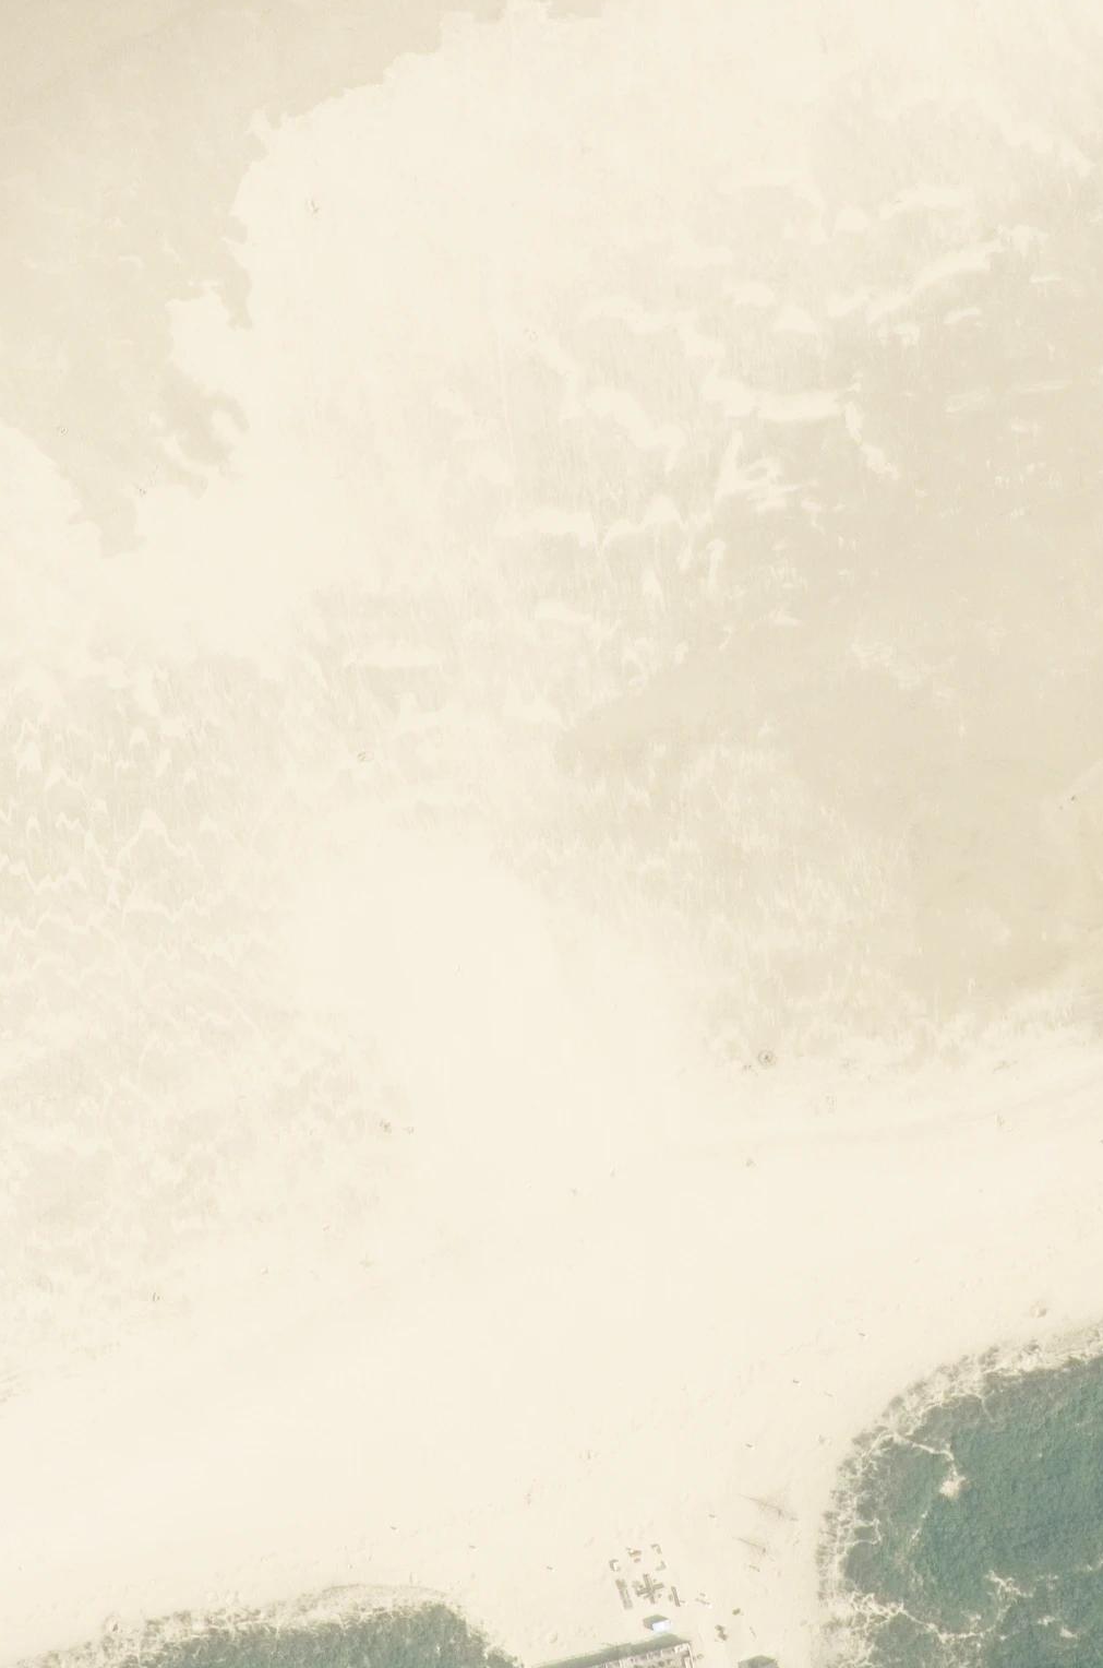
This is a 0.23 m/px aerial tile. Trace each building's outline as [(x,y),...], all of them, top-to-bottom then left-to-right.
[(687,1639),(569,1667),(694,1667),(687,1639)]
